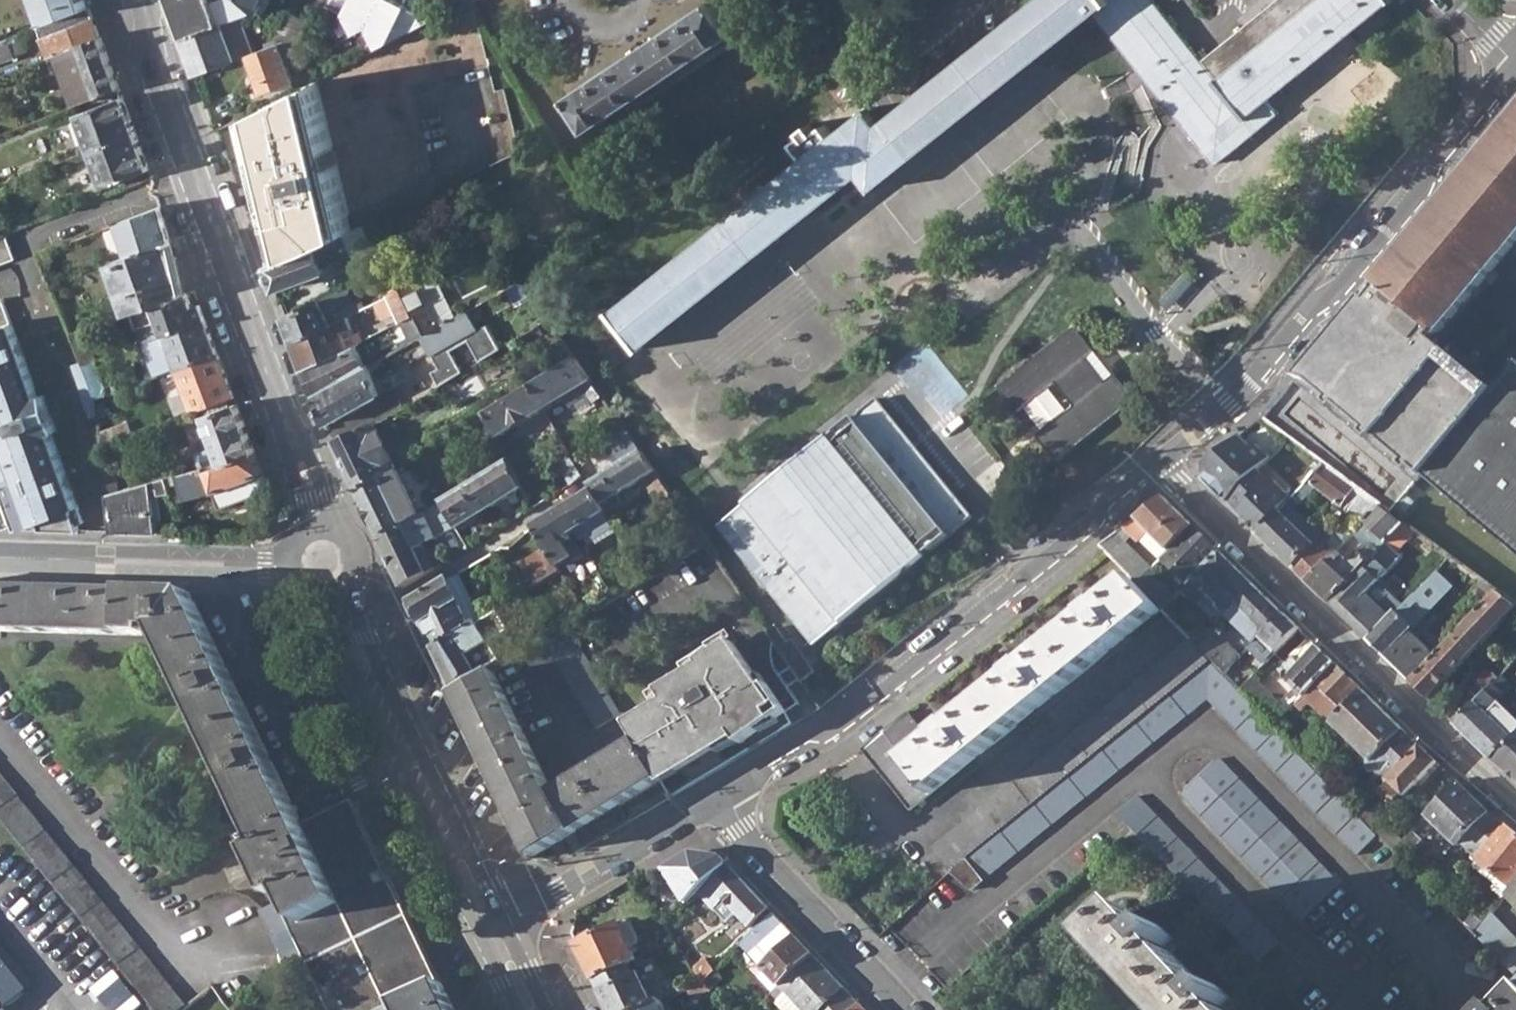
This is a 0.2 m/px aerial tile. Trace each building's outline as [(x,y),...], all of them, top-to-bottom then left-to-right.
[(30,28),(90,4),(89,0),(22,0),(30,28)] [(217,26),(209,5),(208,0),(167,0),(181,39),(217,26)] [(209,5),(217,26),(239,18),(257,11),(247,0),(226,0),(209,5)] [(266,0),(247,0),(257,11),(259,14),(266,0)] [(396,0),(329,0),(327,2),(325,5),(344,14),(352,33),(368,27),(376,49),(433,18),(396,0)] [(1217,167),(1280,115),(1269,102),(1392,2),(1391,0),(1282,0),(1203,64),(1151,0),(1039,0),(880,127),(868,112),(608,311),(638,349),(862,176),(875,192),(1095,16),(1177,118),(1217,167)] [(568,96),(589,130),(737,34),(715,1),(568,96)] [(285,217),(295,255),(329,240),(344,234),(364,226),(519,150),(504,85),(494,87),(481,20),(470,2),(376,49),(252,112),(280,219),(285,217)] [(37,27),(48,57),(63,52),(81,45),(102,37),(90,4),(30,28),(37,27)] [(283,42),(292,53),(309,29),(312,25),(288,14),(278,36),(283,42)] [(181,39),(195,75),(247,55),(253,53),(239,18),(217,26),(181,39)] [(15,55),(12,49),(24,44),(20,34),(0,42),(0,61),(15,55)] [(81,45),(96,87),(78,93),(81,101),(119,86),(102,37),(81,45)] [(283,42),(277,44),(284,56),(292,53),(283,42)] [(253,53),(247,55),(264,93),(294,79),(284,56),(277,44),(253,53)] [(78,113),(92,149),(136,133),(123,97),(78,113)] [(1260,417),(1394,507),(1421,475),(1515,550),(1515,360),(1492,389),(1475,375),(1479,370),(1437,333),(1515,239),(1515,113),(1260,417)] [(92,149),(105,184),(149,169),(136,133),(92,149)] [(112,249),(115,259),(172,240),(161,207),(124,220),(131,242),(112,249)] [(364,226),(344,234),(357,261),(377,251),(364,226)] [(13,257),(4,231),(0,232),(0,262),(13,257)] [(131,312),(183,293),(172,240),(115,259),(111,261),(129,312),(131,312)] [(336,259),(329,240),(295,255),(287,258),(266,267),(275,289),(323,268),(321,265),(336,259)] [(49,248),(51,255),(64,251),(61,243),(49,248)] [(417,313),(428,332),(440,325),(415,277),(387,292),(400,321),(402,320),(417,313)] [(497,292),(508,308),(529,295),(518,280),(497,292)] [(286,317),(295,342),(351,314),(355,311),(353,308),(349,309),(340,290),(286,317)] [(151,341),(164,337),(205,322),(200,306),(192,309),(187,292),(183,293),(131,312),(143,344),(151,341)] [(77,529),(75,522),(83,520),(50,431),(55,430),(42,393),(37,395),(1,296),(0,296),(0,483),(2,489),(0,490),(0,526),(18,518),(20,524),(36,518),(40,528),(77,529)] [(402,320),(413,340),(428,332),(417,313),(402,320)] [(353,318),(351,314),(295,342),(305,368),(332,355),(346,348),(341,333),(351,327),(349,321),(353,318)] [(171,355),(176,369),(217,355),(205,322),(164,337),(171,355)] [(1074,407),(1036,437),(1055,461),(1132,401),(1112,376),(1104,383),(1085,359),(1093,352),(1074,327),(997,388),(1017,413),(1054,383),(1074,407)] [(80,359),(82,366),(95,361),(85,334),(81,335),(79,330),(70,333),(80,359)] [(171,355),(164,337),(151,341),(157,360),(171,355)] [(924,341),(899,366),(946,415),(972,390),(924,341)] [(1112,376),(1093,352),(1085,359),(1104,383),(1112,376)] [(176,369),(190,411),(232,396),(217,355),(176,369)] [(305,368),(316,396),(373,363),(364,356),(339,369),(332,355),(305,368)] [(70,363),(89,417),(95,415),(94,398),(82,366),(80,359),(70,363)] [(316,396),(326,424),(394,386),(380,359),(373,363),(316,396)] [(82,366),(94,398),(106,393),(95,361),(82,366)] [(569,395),(580,412),(602,397),(577,362),(532,389),(544,410),(569,395)] [(487,416),(498,438),(544,410),(532,389),(487,416)] [(716,526),(814,647),(904,575),(926,557),(974,519),(874,398),(716,526)] [(195,452),(200,467),(202,466),(203,471),(253,453),(236,405),(205,416),(212,438),(201,442),(203,449),(195,452)] [(97,431),(99,444),(121,436),(117,424),(97,431)] [(336,445),(360,494),(398,471),(375,425),(336,445)] [(1226,503),(1257,471),(1271,457),(1254,441),(1250,446),(1239,434),(1201,465),(1201,478),(1226,503)] [(592,490),(605,513),(622,502),(618,495),(646,478),(650,484),(647,487),(665,513),(678,504),(665,485),(641,452),(589,485),(592,490)] [(183,486),(185,495),(212,488),(213,489),(226,484),(260,473),(253,453),(203,471),(202,466),(200,467),(178,472),(175,474),(178,487),(183,486)] [(562,461),(577,482),(584,477),(571,455),(562,461)] [(163,465),(165,476),(175,474),(178,472),(176,462),(163,465)] [(444,503),(457,528),(522,489),(510,464),(444,503)] [(1346,502),(1367,520),(1381,505),(1324,464),(1292,496),(1299,502),(1315,485),(1342,506),(1346,502)] [(360,494),(382,540),(420,517),(398,471),(360,494)] [(1226,503),(1258,533),(1287,502),(1292,497),(1273,480),(1269,483),(1257,471),(1226,503)] [(109,530),(156,531),(151,492),(169,491),(165,476),(105,492),(109,530)] [(622,502),(647,487),(650,484),(646,478),(618,495),(622,502)] [(230,497),(226,484),(213,489),(212,488),(185,495),(189,508),(230,497)] [(556,512),(570,534),(584,525),(605,513),(592,490),(556,512)] [(1148,531),(1168,550),(1191,525),(1162,496),(1099,545),(1131,579),(1136,584),(1146,573),(1151,568),(1137,553),(1132,558),(1118,542),(1131,532),(1138,540),(1148,531)] [(1316,529),(1287,502),(1258,533),(1308,582),(1337,551),(1338,550),(1329,541),(1328,542),(1324,545),(1313,545),(1307,539),(1316,529)] [(382,540),(406,588),(436,569),(427,547),(459,530),(457,528),(444,503),(420,517),(382,540)] [(512,514),(515,520),(532,509),(530,505),(525,508),(523,506),(512,514)] [(1365,522),(1381,537),(1387,543),(1405,523),(1394,515),(1389,511),(1381,505),(1367,520),(1365,522)] [(584,525),(594,539),(614,528),(605,513),(584,525)] [(546,550),(556,567),(570,558),(572,562),(582,556),(576,545),(568,549),(564,543),(562,544),(559,536),(562,533),(553,514),(533,527),(546,550)] [(1330,603),(1359,631),(1369,641),(1385,624),(1392,618),(1368,595),(1380,583),(1379,581),(1387,572),(1383,567),(1416,532),(1405,523),(1387,543),(1379,552),(1330,603)] [(1172,573),(1186,584),(1218,551),(1191,525),(1168,550),(1164,555),(1177,567),(1172,573)] [(1328,542),(1316,529),(1307,539),(1313,545),(1324,545),(1328,542)] [(1381,537),(1373,546),(1379,552),(1387,543),(1381,537)] [(1349,562),(1337,551),(1308,582),(1330,603),(1379,552),(1373,546),(1365,547),(1349,562)] [(488,554),(492,562),(502,556),(498,548),(488,554)] [(522,565),(534,587),(559,572),(556,567),(546,550),(522,565)] [(1217,603),(1228,614),(1255,586),(1218,551),(1186,584),(1183,589),(1198,604),(1208,595),(1222,579),(1231,588),(1217,603)] [(1430,568),(1435,571),(1450,557),(1445,552),(1430,568)] [(457,573),(446,579),(469,626),(480,620),(457,573)] [(1136,584),(1148,596),(1158,585),(1146,573),(1136,584)] [(434,648),(469,626),(446,579),(411,601),(434,648)] [(911,810),(1162,610),(1148,596),(1136,584),(1131,579),(1098,605),(1091,596),(1079,606),(1087,615),(1024,664),(1017,656),(1004,666),(1012,675),(951,724),(943,714),(931,724),(934,729),(927,734),(924,730),(908,711),(862,747),(911,810)] [(1208,595),(1217,603),(1231,588),(1222,579),(1208,595)] [(1172,599),(1158,585),(1148,596),(1162,610),(1171,601),(1172,599)] [(1259,637),(1275,652),(1299,627),(1255,586),(1228,614),(1227,616),(1234,624),(1245,612),(1251,617),(1266,631),(1259,637)] [(295,934),(306,957),(332,1009),(385,1009),(399,1003),(398,1002),(440,981),(353,801),(304,825),(190,592),(0,587),(0,630),(149,635),(149,630),(157,630),(262,844),(257,846),(259,850),(255,852),(295,934)] [(1430,699),(1515,609),(1515,604),(1499,592),(1436,658),(1413,682),(1430,699)] [(1369,641),(1413,682),(1436,658),(1410,633),(1424,618),(1414,607),(1418,603),(1412,596),(1392,618),(1385,624),(1369,641)] [(1191,640),(1198,646),(1205,638),(1171,601),(1162,610),(1191,640)] [(434,648),(452,686),(476,672),(466,653),(492,637),(490,633),(501,626),(493,612),(480,620),(469,626),(434,648)] [(1244,623),(1259,637),(1266,631),(1251,617),(1244,623)] [(543,641),(596,728),(621,713),(567,626),(543,641)] [(770,632),(805,681),(816,672),(793,641),(789,644),(777,627),(770,632)] [(1238,689),(1274,725),(1283,716),(1295,703),(1316,681),(1334,662),(1299,627),(1275,652),(1268,659),(1282,673),(1282,677),(1296,690),(1280,705),(1251,676),(1238,689)] [(1211,662),(1223,674),(1240,657),(1213,630),(1205,638),(1198,646),(1211,662)] [(511,648),(516,657),(532,648),(527,638),(511,648)] [(702,663),(659,689),(666,700),(627,723),(638,741),(658,775),(675,765),(678,770),(737,734),(776,710),(762,689),(732,640),(699,659),(702,663)] [(1198,646),(1191,640),(932,849),(950,872),(1211,662),(1198,646)] [(950,872),(973,890),(985,881),(984,880),(1209,699),(1360,855),(1380,835),(1370,824),(1357,812),(1347,801),(1303,755),(1284,736),(1274,725),(1238,689),(1223,674),(1211,662),(950,872)] [(1345,709),(1364,690),(1334,662),(1316,681),(1295,703),(1303,710),(1310,703),(1333,723),(1345,709)] [(456,694),(534,858),(661,780),(658,775),(638,741),(552,793),(495,670),(456,694)] [(742,743),(788,712),(769,684),(762,689),(776,710),(737,734),(742,743)] [(1473,741),(1492,760),(1513,737),(1507,732),(1512,727),(1511,723),(1495,708),(1499,704),(1497,702),(1505,694),(1494,684),(1479,699),(1456,724),(1473,741)] [(1444,713),(1456,724),(1479,699),(1467,688),(1444,713)] [(1377,778),(1383,784),(1420,745),(1364,690),(1345,709),(1333,723),(1378,767),(1384,762),(1389,766),(1377,778)] [(1294,727),(1283,716),(1274,725),(1284,736),(1294,727)] [(931,724),(924,730),(927,734),(934,729),(931,724)] [(1513,737),(1492,760),(1513,780),(1515,782),(1515,735),(1513,737)] [(1303,755),(1347,801),(1355,792),(1340,777),(1337,779),(1327,767),(1328,765),(1311,745),(1303,755)] [(1377,792),(1389,804),(1400,792),(1404,796),(1437,760),(1420,745),(1383,784),(1377,792)] [(1183,795),(1303,921),(1341,885),(1220,758),(1183,795)] [(675,765),(658,775),(661,780),(678,770),(675,765)] [(159,1009),(179,1009),(188,1003),(0,769),(0,813),(159,1009)] [(1428,814),(1457,843),(1459,841),(1478,860),(1505,824),(1458,781),(1428,814)] [(1120,815),(1260,962),(1280,943),(1139,796),(1120,815)] [(1357,812),(1370,824),(1377,816),(1369,809),(1367,811),(1362,807),(1357,812)] [(1402,841),(1377,816),(1370,824),(1380,835),(1394,850),(1402,841)] [(1513,887),(1515,882),(1515,832),(1505,824),(1478,860),(1513,887)] [(1394,850),(1404,860),(1422,840),(1413,830),(1402,841),(1394,850)] [(665,870),(693,899),(699,893),(728,866),(723,860),(691,854),(665,870)] [(724,901),(749,927),(769,909),(728,866),(699,893),(714,910),(724,901)] [(1515,904),(1515,882),(1513,887),(1507,894),(1515,904)] [(1224,1006),(1231,999),(1219,985),(1211,993),(1167,947),(1175,939),(1162,926),(1155,934),(1131,909),(1100,940),(1167,1009),(1228,1009),(1224,1006)] [(812,954),(773,913),(752,933),(740,944),(749,954),(762,968),(778,985),(812,954)] [(1515,968),(1515,933),(1494,913),(1477,932),(1515,968)] [(576,946),(593,980),(629,963),(635,960),(629,949),(634,946),(637,941),(630,927),(625,926),(619,929),(617,926),(576,946)] [(291,964),(306,957),(295,934),(279,941),(291,964)] [(722,978),(749,954),(740,944),(714,970),(722,978)] [(778,985),(801,1009),(833,1009),(850,994),(812,954),(778,985)] [(689,963),(701,981),(713,971),(705,959),(700,962),(697,957),(689,963)] [(593,980),(607,1009),(649,1009),(655,1007),(646,991),(656,986),(658,979),(652,965),(645,963),(632,969),(629,963),(593,980)] [(771,992),(778,985),(762,968),(755,975),(771,992)] [(708,990),(722,978),(714,970),(713,971),(701,981),(703,983),(708,990)] [(399,1003),(402,1009),(454,1009),(440,981),(398,1002),(399,1003)] [(678,996),(683,1006),(709,993),(708,990),(703,983),(678,996)] [(1497,1009),(1490,1004),(1485,1009),(1515,1009),(1515,989),(1497,1009)]
